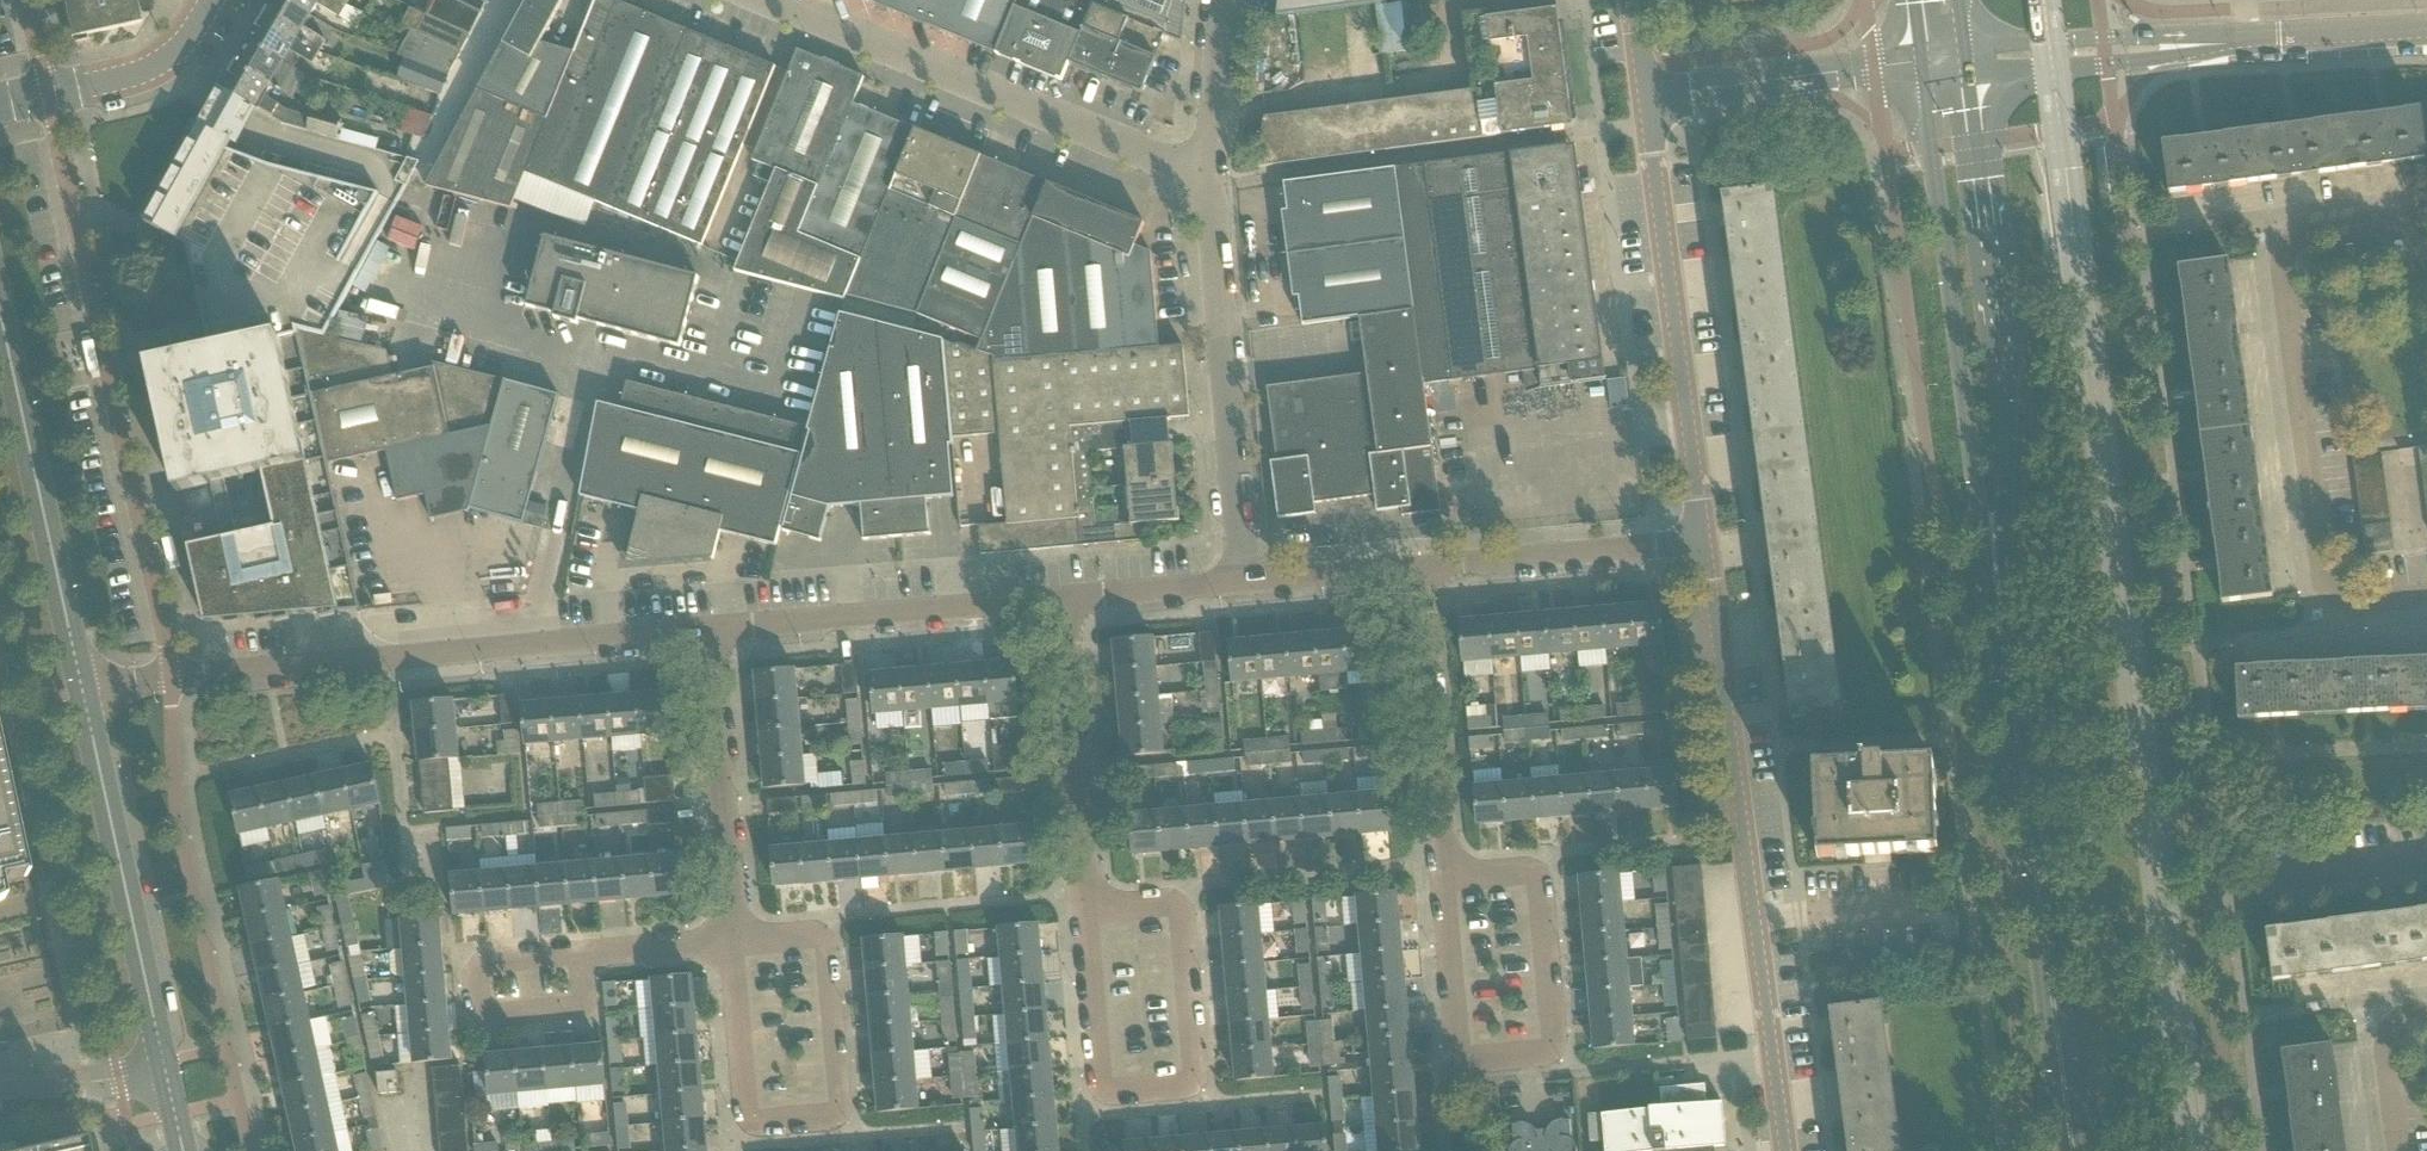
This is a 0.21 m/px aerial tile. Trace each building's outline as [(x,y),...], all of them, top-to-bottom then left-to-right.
[(70,38),(140,23),(135,0),(62,0),(70,38)] [(260,17),(320,52),(321,50),(327,40),(306,28),(312,16),(285,0),(270,0),(260,17)] [(312,16),(319,5),(340,18),(348,5),(339,0),(285,0),(312,16)] [(525,172),(574,53),(539,46),(563,1),(562,0),(526,0),(426,185),(511,206),(525,172)] [(427,14),(471,34),(481,13),(454,0),(434,0),(427,14)] [(481,13),(488,0),(454,0),(481,13)] [(743,147),(776,66),(615,0),(596,0),(574,53),(525,172),(702,245),(743,147)] [(996,53),(1018,0),(865,0),(996,53)] [(1069,61),(1094,0),(1018,0),(996,53),(1061,79),(1069,61)] [(1069,61),(1141,91),(1164,34),(1181,41),(1186,0),(1094,0),(1069,61)] [(1277,17),(1370,4),(1401,0),(1279,0),(1277,17)] [(1472,89),(1420,96),(1427,144),(1573,125),(1557,8),(1487,17),(1486,10),(1462,13),(1472,89)] [(427,14),(418,35),(461,53),(471,34),(427,14)] [(260,17),(247,40),(281,60),(285,62),(294,67),(300,57),(313,64),(314,62),(320,52),(260,17)] [(411,32),(399,55),(421,63),(449,74),(461,53),(418,35),(411,32)] [(247,40),(234,62),(274,86),(293,97),(299,87),(306,74),(294,67),(285,62),(281,60),(247,40)] [(756,152),(753,160),(760,163),(819,187),(853,103),(864,77),(798,49),(789,71),(756,152)] [(234,62),(219,86),(220,87),(249,104),(268,115),(282,124),(290,111),(267,98),(274,86),(234,62)] [(421,63),(412,84),(440,95),(449,74),(421,63)] [(249,104),(220,87),(217,91),(201,121),(144,222),(186,245),(207,339),(210,352),(149,365),(177,494),(190,550),(206,623),(320,614),(335,612),(340,612),(358,610),(360,610),(329,464),(300,331),(324,337),(394,206),(414,169),(406,164),(389,193),(369,181),(367,185),(263,123),(268,115),(249,104)] [(1427,144),(1420,96),(1264,116),(1259,166),(1427,144)] [(735,271),(844,299),(914,128),(853,103),(819,187),(760,163),(754,176),(771,183),(735,271)] [(425,137),(432,114),(408,107),(402,130),(425,137)] [(283,123),(282,124),(340,140),(341,135),(338,134),(339,132),(342,132),(343,128),(340,127),(342,120),(306,110),(304,115),(290,111),(283,123)] [(2336,121),(2343,170),(2382,165),(2382,161),(2393,159),(2394,164),(2426,160),(2426,159),(2421,110),(2336,121)] [(2336,121),(2247,132),(2253,182),(2293,177),(2292,172),(2303,171),(2304,175),(2343,170),(2336,121)] [(847,295),(916,313),(979,155),(914,128),(844,299),(845,299),(847,295)] [(2196,139),(2162,143),(2169,193),(2203,189),(2202,184),(2214,183),(2214,187),(2253,182),(2247,132),(2206,138),(2196,139)] [(1532,150),(1396,168),(1415,310),(1425,385),(1539,370),(1541,388),(1606,380),(1605,376),(1601,377),(1599,362),(1603,361),(1602,350),(1598,351),(1590,291),(1594,290),(1593,281),(1589,282),(1581,221),(1585,221),(1579,171),(1574,172),(1572,150),(1555,152),(1554,147),(1542,149),(1542,154),(1533,155),(1532,150)] [(982,339),(977,351),(1002,358),(1102,352),(1159,347),(1151,251),(1136,245),(1145,222),(979,155),(916,313),(917,313),(982,339)] [(1303,325),(1359,318),(1359,317),(1415,310),(1396,168),(1284,183),(1288,211),(1282,212),(1283,222),(1282,222),(1283,223),(1284,223),(1287,249),(1286,249),(1286,251),(1287,250),(1288,259),(1287,260),(1288,261),(1289,261),(1292,287),(1291,287),(1291,288),(1292,288),(1294,298),(1299,297),(1303,325)] [(1791,698),(1794,719),(1841,713),(1772,188),(1724,194),(1727,215),(1731,214),(1733,227),(1728,228),(1743,337),(1747,337),(1749,350),(1745,350),(1750,389),(1754,388),(1756,401),(1752,402),(1766,511),(1770,511),(1772,524),(1768,524),(1773,562),(1777,562),(1779,575),(1775,575),(1789,685),(1794,685),(1795,698),(1791,698)] [(598,324),(680,347),(699,277),(545,235),(526,305),(555,313),(554,317),(577,323),(579,315),(599,321),(598,324)] [(2228,260),(2178,267),(2189,351),(2239,344),(2234,306),(2230,306),(2228,295),(2233,294),(2228,260)] [(1359,317),(1359,318),(1367,374),(1267,387),(1276,461),(1271,462),(1278,519),(1309,515),(1308,504),(1375,495),(1377,511),(1409,507),(1410,515),(1441,511),(1425,385),(1415,310),(1359,317)] [(840,314),(809,428),(808,431),(810,432),(783,531),(821,542),(822,540),(821,539),(830,507),(861,505),(864,538),(863,538),(863,540),(899,537),(931,534),(931,532),(930,532),(927,499),(954,497),(949,446),(953,445),(952,437),(944,339),(840,314)] [(324,337),(300,331),(329,464),(387,451),(398,501),(426,495),(431,520),(469,511),(470,509),(524,524),(542,529),(545,517),(527,512),(559,395),(506,379),(324,337)] [(999,433),(1007,523),(1080,516),(1083,545),(1143,540),(1142,524),(1180,521),(1178,509),(1175,482),(1127,487),(1131,523),(1098,527),(1090,451),(1088,425),(1102,424),(1171,419),(1190,417),(1184,345),(1159,347),(1102,352),(1002,358),(977,351),(944,339),(952,437),(999,433)] [(2189,351),(2200,435),(2250,428),(2246,395),(2241,396),(2240,384),(2244,383),(2239,344),(2189,351)] [(639,511),(638,519),(631,562),(702,559),(703,556),(712,559),(714,559),(721,532),(776,546),(808,428),(809,428),(770,418),(763,445),(726,436),(733,409),(628,382),(621,409),(598,403),(580,496),(639,511)] [(1173,443),(1170,444),(1168,420),(1171,420),(1171,419),(1102,424),(1088,425),(1090,451),(1124,448),(1127,487),(1175,482),(1173,457),(1174,456),(1173,443)] [(2250,428),(2200,435),(2211,518),(2261,512),(2256,473),(2252,474),(2250,462),(2255,461),(2250,428)] [(2419,447),(2421,462),(2426,461),(2426,446),(2419,447)] [(2352,455),(2354,470),(2383,466),(2381,452),(2352,455)] [(2354,470),(2356,484),(2385,480),(2383,466),(2354,470)] [(2356,484),(2358,498),(2386,494),(2385,480),(2356,484)] [(2386,494),(2358,498),(2360,512),(2388,509),(2386,494)] [(2360,512),(2362,527),(2390,523),(2388,509),(2360,512)] [(2261,512),(2211,518),(2222,603),(2272,596),(2268,562),(2263,563),(2262,551),(2266,551),(2261,512)] [(981,554),(1009,552),(1083,545),(1080,516),(1007,523),(979,525),(981,554)] [(2362,527),(2364,541),(2392,537),(2390,523),(2362,527)] [(2392,537),(2364,541),(2365,555),(2394,551),(2392,537)] [(1660,605),(1631,607),(1635,647),(1664,644),(1660,605)] [(1631,607),(1603,610),(1606,649),(1635,647),(1631,607)] [(1603,610),(1574,612),(1578,652),(1579,669),(1608,666),(1606,649),(1603,610)] [(1574,612),(1546,615),(1549,654),(1578,652),(1574,612)] [(1546,615),(1517,617),(1521,657),(1549,654),(1546,615)] [(1517,617),(1489,620),(1492,659),(1521,657),(1517,617)] [(1489,620),(1459,622),(1463,659),(1463,662),(1464,678),(1494,675),(1492,659),(1489,620)] [(1373,630),(1344,632),(1347,672),(1349,687),(1376,684),(1375,669),(1377,669),(1373,630)] [(1216,661),(1214,632),(1200,633),(1202,662),(1216,661)] [(1344,632),(1315,635),(1319,674),(1321,692),(1349,689),(1349,687),(1347,672),(1344,632)] [(1315,635),(1287,637),(1290,677),(1319,674),(1315,635)] [(1113,641),(1115,670),(1156,667),(1153,637),(1113,641)] [(1287,637),(1258,640),(1262,680),(1290,677),(1287,637)] [(1262,680),(1258,640),(1229,643),(1233,682),(1262,680)] [(2360,663),(2321,665),(2323,715),(2414,711),(2411,660),(2372,662),(2372,667),(2360,668),(2360,663)] [(2411,660),(2414,711),(2426,710),(2426,660),(2411,660)] [(1015,661),(986,664),(990,704),(991,718),(1018,715),(1017,702),(1018,702),(1015,661)] [(858,693),(856,664),(841,665),(844,694),(858,693)] [(986,664),(957,667),(961,707),(989,704),(986,664)] [(2270,667),(2236,669),(2238,720),(2323,715),(2321,665),(2281,666),(2282,672),(2270,672),(2270,667)] [(957,667),(929,669),(932,709),(961,707),(957,667)] [(1115,670),(1118,699),(1158,695),(1156,667),(1115,670)] [(1204,668),(1206,691),(1220,690),(1218,667),(1204,668)] [(755,673),(758,702),(798,698),(796,669),(755,673)] [(929,669),(900,672),(904,712),(932,709),(929,669)] [(904,712),(900,672),(871,674),(875,714),(904,712)] [(1206,691),(1200,692),(1202,706),(1208,705),(1208,714),(1222,712),(1220,690),(1206,691)] [(666,692),(637,695),(641,735),(670,732),(666,692)] [(515,694),(500,695),(503,724),(517,723),(515,694)] [(637,695),(609,697),(612,737),(614,752),(642,749),(641,735),(637,695)] [(1118,699),(1120,727),(1161,724),(1158,695),(1118,699)] [(609,697),(580,700),(584,740),(612,737),(609,697)] [(758,702),(760,730),(801,727),(798,698),(758,702)] [(846,700),(848,723),(861,721),(859,698),(846,700)] [(414,703),(417,733),(456,729),(454,700),(414,703)] [(580,700),(552,702),(555,742),(584,740),(580,700)] [(1647,703),(1648,715),(1670,713),(1669,701),(1647,703)] [(555,742),(552,702),(523,705),(526,745),(555,742)] [(1617,704),(1619,718),(1642,716),(1641,702),(1617,704)] [(1606,705),(1583,707),(1584,721),(1607,719),(1606,705)] [(1485,706),(1467,708),(1468,719),(1469,730),(1492,728),(1491,717),(1486,718),(1485,706)] [(1584,721),(1583,707),(1560,709),(1561,723),(1584,721)] [(1548,714),(1526,716),(1527,729),(1550,727),(1548,714)] [(1503,718),(1504,731),(1527,729),(1526,716),(1503,718)] [(1670,720),(1648,722),(1649,734),(1672,731),(1670,720)] [(861,721),(848,723),(850,745),(863,744),(861,721)] [(1643,723),(1619,725),(1620,737),(1644,735),(1643,723)] [(1161,724),(1120,727),(1123,757),(1163,753),(1161,724)] [(1359,728),(1360,740),(1383,738),(1382,726),(1359,728)] [(1607,726),(1584,728),(1586,741),(1608,738),(1607,726)] [(760,730),(763,759),(803,755),(801,727),(760,730)] [(1550,727),(1527,729),(1528,743),(1551,740),(1550,727)] [(1586,741),(1584,728),(1562,730),(1563,743),(1586,741)] [(417,733),(419,762),(420,762),(450,759),(450,758),(459,757),(456,729),(417,733)] [(1346,729),(1324,731),(1325,744),(1347,742),(1346,729)] [(1527,729),(1504,731),(1505,745),(1528,743),(1527,729)] [(1210,731),(1212,755),(1225,754),(1223,730),(1210,731)] [(517,731),(505,732),(507,755),(519,754),(517,731)] [(1325,744),(1324,731),(1301,733),(1303,746),(1325,744)] [(1289,736),(1267,738),(1270,765),(1292,763),(1289,736)] [(1492,736),(1470,738),(1471,749),(1493,747),(1492,736)] [(1270,765),(1267,738),(1244,741),(1246,767),(1270,765)] [(1023,757),(1023,756),(1022,744),(993,746),(994,759),(1023,757)] [(1384,746),(1361,748),(1362,759),(1384,757),(1384,746)] [(1348,748),(1326,750),(1327,762),(1349,760),(1348,748)] [(1326,750),(1303,752),(1304,764),(1327,762),(1326,750)] [(803,755),(763,759),(765,788),(806,784),(803,755)] [(1024,770),(1023,757),(994,759),(995,772),(1024,770)] [(1234,758),(1212,760),(1213,774),(1235,772),(1234,758)] [(450,759),(420,762),(425,813),(455,810),(450,759)] [(988,759),(966,761),(967,775),(990,773),(988,759)] [(1864,764),(1837,766),(1813,767),(1817,858),(1938,852),(1933,760),(1883,763),(1883,759),(1864,760),(1864,764)] [(852,761),(854,786),(867,784),(865,760),(852,761)] [(1213,774),(1212,760),(1189,762),(1190,776),(1213,774)] [(967,775),(966,761),(943,763),(944,777),(967,775)] [(22,879),(26,879),(0,763),(0,882),(22,877),(22,879)] [(1154,765),(1154,766),(1155,779),(1179,777),(1177,763),(1154,765)] [(372,765),(344,771),(352,810),(381,804),(372,765)] [(1148,767),(1126,769),(1127,780),(1149,779),(1148,767)] [(931,769),(909,771),(910,782),(932,780),(931,769)] [(1675,770),(1646,772),(1649,808),(1679,805),(1675,770)] [(344,771),(316,777),(324,816),(352,810),(344,771)] [(887,773),(888,784),(910,782),(909,771),(887,773)] [(1646,772),(1617,775),(1621,811),(1649,808),(1646,772)] [(645,778),(646,790),(675,787),(674,775),(645,778)] [(1617,775),(1589,777),(1592,813),(1621,811),(1617,775)] [(316,777),(288,783),(296,822),(299,836),(327,830),(324,816),(316,777)] [(1026,792),(1025,777),(996,779),(997,794),(1026,792)] [(1589,777),(1560,780),(1564,816),(1592,813),(1589,777)] [(629,778),(616,779),(618,793),(631,792),(629,778)] [(932,780),(910,782),(911,796),(934,794),(932,780)] [(1560,780),(1532,782),(1535,818),(1564,816),(1560,780)] [(990,781),(967,783),(968,795),(991,793),(990,781)] [(910,782),(888,784),(889,798),(911,796),(910,782)] [(1328,782),(1300,784),(1301,800),(1305,841),(1334,838),(1330,797),(1328,782)] [(1532,782),(1503,785),(1507,821),(1535,818),(1532,782)] [(288,783),(260,789),(268,828),(296,822),(288,783)] [(967,783),(945,785),(947,797),(968,795),(967,783)] [(1507,821),(1503,785),(1474,788),(1477,824),(1507,821)] [(646,790),(647,803),(676,800),(675,787),(646,790)] [(268,828),(260,789),(231,795),(240,834),(268,828)] [(876,789),(853,791),(854,805),(877,803),(876,789)] [(618,793),(617,793),(618,806),(641,804),(639,791),(631,792),(618,793)] [(854,805),(853,791),(831,793),(832,807),(854,805)] [(1387,792),(1358,795),(1362,836),(1391,833),(1387,792)] [(618,806),(617,793),(594,795),(595,808),(618,806)] [(802,796),(803,809),(827,807),(826,794),(802,796)] [(1358,795),(1330,797),(1334,838),(1362,836),(1358,795)] [(767,800),(769,814),(797,811),(796,797),(767,800)] [(1301,800),(1273,802),(1276,843),(1305,841),(1301,800)] [(584,801),(560,803),(561,814),(585,812),(584,801)] [(1273,802),(1244,805),(1248,846),(1276,843),(1273,802)] [(538,805),(539,816),(561,814),(560,803),(538,805)] [(1244,805),(1216,807),(1219,848),(1248,846),(1244,805)] [(1216,807),(1187,810),(1191,851),(1219,848),(1216,807)] [(677,808),(648,811),(649,825),(678,822),(677,808)] [(641,810),(619,812),(620,826),(642,824),(641,810)] [(1187,810),(1159,812),(1162,853),(1191,851),(1187,810)] [(585,812),(561,814),(563,828),(586,825),(585,812)] [(620,826),(619,812),(596,815),(597,828),(620,826)] [(1162,853),(1159,812),(1130,815),(1133,856),(1162,853)] [(561,814),(539,816),(540,830),(563,828),(561,814)] [(528,821),(504,823),(505,836),(529,834),(528,821)] [(505,836),(504,823),(482,825),(484,838),(505,836)] [(470,827),(447,829),(448,841),(471,838),(470,827)] [(1029,827),(1000,829),(1003,865),(1032,863),(1029,827)] [(1000,829),(972,832),(975,868),(1003,865),(1000,829)] [(972,832),(943,835),(946,870),(975,868),(972,832)] [(943,835),(915,837),(918,873),(946,870),(943,835)] [(915,837),(886,840),(889,875),(918,873),(915,837)] [(886,840),(858,842),(861,878),(889,875),(886,840)] [(858,842),(829,845),(832,880),(861,878),(858,842)] [(829,845),(801,847),(804,883),(832,880),(829,845)] [(804,883),(801,847),(772,850),(775,885),(804,883)] [(326,850),(303,855),(306,868),(329,863),(326,850)] [(681,854),(651,857),(655,897),(685,894),(681,854)] [(306,868),(303,855),(281,860),(284,873),(306,868)] [(651,857),(623,859),(627,900),(655,897),(651,857)] [(623,859),(594,862),(598,902),(627,900),(623,859)] [(386,861),(364,866),(367,880),(370,891),(389,887),(386,861)] [(594,862),(566,865),(570,905),(598,902),(594,862)] [(247,868),(249,880),(272,875),(270,863),(247,868)] [(566,865),(537,867),(541,908),(570,905),(566,865)] [(1674,868),(1673,868),(1674,882),(1703,879),(1702,866),(1701,866),(1674,868)] [(537,867),(509,870),(513,910),(541,908),(537,867)] [(1668,892),(1666,869),(1654,870),(1656,893),(1668,892)] [(509,870),(480,873),(484,913),(513,910),(509,870)] [(322,871),(311,873),(316,896),(327,893),(322,871)] [(484,913),(480,873),(451,875),(455,916),(484,913)] [(1579,877),(1581,906),(1622,902),(1620,873),(1579,877)] [(1703,879),(1674,882),(1676,895),(1704,892),(1703,879)] [(240,888),(247,917),(287,909),(280,880),(240,888)] [(365,881),(346,885),(348,895),(370,891),(367,880),(366,880),(365,881)] [(1356,897),(1342,898),(1344,926),(1359,925),(1399,921),(1397,892),(1356,896),(1356,897)] [(1704,892),(1676,895),(1677,908),(1705,906),(1704,892)] [(348,895),(336,898),(342,926),(355,923),(349,895),(348,895)] [(1312,900),(1314,922),(1326,921),(1324,899),(1312,900)] [(1307,923),(1305,900),(1293,901),(1295,924),(1307,923)] [(1581,906),(1584,934),(1625,931),(1622,902),(1581,906)] [(1221,908),(1223,937),(1259,934),(1257,904),(1221,908)] [(319,908),(323,930),(336,927),(331,905),(319,908)] [(1668,905),(1657,906),(1659,928),(1670,927),(1668,905)] [(1705,906),(1677,908),(1678,921),(1706,919),(1705,906)] [(247,917),(253,945),(293,937),(287,909),(247,917)] [(2351,921),(2357,970),(2396,965),(2396,960),(2407,959),(2408,964),(2426,961),(2426,911),(2351,921)] [(402,919),(405,948),(440,945),(438,916),(402,919)] [(1706,919),(1678,921),(1679,935),(1707,932),(1706,919)] [(1359,925),(1361,953),(1402,950),(1399,921),(1359,925)] [(2357,970),(2351,921),(2266,932),(2273,981),(2307,977),(2306,972),(2318,971),(2318,975),(2357,970)] [(342,926),(347,949),(360,946),(355,923),(342,926)] [(999,927),(1002,956),(1041,953),(1038,924),(999,927)] [(336,927),(323,930),(329,953),(341,950),(336,927)] [(1315,928),(1316,951),(1329,950),(1327,927),(1315,928)] [(1670,927),(1659,928),(1661,950),(1672,949),(1670,927)] [(1309,952),(1307,929),(1294,930),(1296,953),(1309,952)] [(1584,934),(1587,963),(1627,959),(1625,931),(1584,934)] [(966,932),(954,933),(956,954),(968,953),(966,932)] [(1707,932),(1679,935),(1680,948),(1708,946),(1707,932)] [(948,933),(936,934),(937,955),(949,954),(948,933)] [(1223,937),(1226,965),(1262,962),(1259,934),(1223,937)] [(903,936),(863,940),(866,969),(906,965),(922,964),(920,935),(904,937),(903,936)] [(253,945),(259,973),(299,965),(293,937),(253,945)] [(395,950),(390,955),(391,973),(397,977),(407,976),(407,977),(443,974),(441,945),(405,948),(405,949),(395,950)] [(1708,946),(1680,948),(1681,961),(1710,959),(1708,946)] [(1361,954),(1346,956),(1349,983),(1364,982),(1404,978),(1402,950),(1361,953),(1361,954)] [(1002,956),(1004,985),(1043,982),(1041,953),(1002,956)] [(350,960),(354,981),(368,980),(363,957),(350,960)] [(1627,959),(1587,963),(1589,991),(1630,988),(1644,987),(1641,958),(1627,959)] [(957,960),(959,984),(972,983),(970,959),(957,960)] [(1710,959),(1681,961),(1682,974),(1711,972),(1710,959)] [(952,985),(950,961),(937,962),(939,986),(952,985)] [(1226,965),(1229,994),(1265,991),(1262,962),(1226,965)] [(1662,963),(1664,985),(1676,984),(1674,962),(1662,963)] [(299,965),(259,973),(265,1001),(305,993),(304,989),(317,986),(312,963),(299,966),(299,965)] [(342,963),(331,965),(336,986),(347,983),(342,963)] [(1317,964),(1319,986),(1332,985),(1330,963),(1317,964)] [(866,969),(868,997),(909,994),(906,965),(866,969)] [(1297,966),(1299,988),(1312,987),(1310,965),(1297,966)] [(1826,968),(1829,989),(1849,986),(1847,965),(1826,968)] [(1711,972),(1682,974),(1684,988),(1712,985),(1711,972)] [(407,977),(410,1005),(445,1002),(443,974),(407,977)] [(651,979),(654,1008),(694,1005),(692,975),(651,979)] [(1364,982),(1366,1010),(1406,1007),(1404,978),(1364,982)] [(368,980),(354,981),(360,1005),(372,1002),(368,980)] [(603,983),(605,1007),(616,1006),(614,982),(603,983)] [(1004,985),(1007,1013),(1046,1010),(1043,982),(1004,985)] [(347,983),(336,986),(341,1009),(352,1007),(347,983)] [(1676,984),(1664,985),(1666,1007),(1678,1006),(1676,984)] [(1332,985),(1319,986),(1321,1009),(1334,1008),(1332,985)] [(1712,985),(1684,988),(1685,1001),(1713,999),(1712,985)] [(1312,987),(1299,988),(1301,1010),(1314,1010),(1312,987)] [(1589,991),(1592,1020),(1633,1016),(1630,988),(1589,991)] [(1229,994),(1231,1022),(1267,1019),(1265,991),(1229,994)] [(265,1001),(271,1029),(311,1020),(305,993),(265,1001)] [(868,997),(871,1026),(911,1022),(909,994),(868,997)] [(960,996),(962,1017),(975,1016),(973,995),(960,996)] [(940,997),(942,1020),(955,1018),(953,996),(940,997)] [(1713,999),(1685,1001),(1686,1014),(1714,1012),(1713,999)] [(410,1005),(412,1034),(448,1031),(445,1002),(410,1005)] [(1879,1004),(1832,1010),(1835,1030),(1839,1030),(1841,1043),(1836,1044),(1851,1150),(1898,1150),(1879,1004)] [(654,1008),(656,1037),(697,1033),(694,1005),(654,1008)] [(1366,1010),(1369,1039),(1409,1035),(1406,1007),(1366,1010)] [(1046,1010),(1007,1013),(1009,1042),(1048,1039),(1046,1010)] [(1714,1012),(1686,1014),(1687,1028),(1715,1025),(1714,1012)] [(362,1016),(367,1038),(380,1037),(375,1013),(362,1016)] [(975,1016),(962,1017),(964,1041),(977,1040),(975,1016)] [(1633,1016),(1592,1020),(1594,1049),(1635,1045),(1633,1016)] [(354,1017),(343,1020),(348,1042),(359,1039),(354,1017)] [(606,1019),(608,1041),(620,1040),(618,1018),(606,1019)] [(955,1018),(942,1020),(944,1043),(957,1042),(955,1018)] [(1681,1041),(1679,1018),(1667,1019),(1669,1043),(1681,1041)] [(1231,1022),(1234,1051),(1270,1048),(1267,1019),(1231,1022)] [(271,1029),(277,1057),(317,1048),(311,1020),(271,1029)] [(1331,1020),(1319,1021),(1321,1043),(1333,1042),(1331,1020)] [(1308,1022),(1310,1044),(1321,1043),(1319,1021),(1308,1022)] [(871,1026),(873,1054),(914,1051),(911,1022),(871,1026)] [(1715,1025),(1687,1028),(1688,1041),(1716,1038),(1715,1025)] [(412,1034),(396,1036),(398,1064),(415,1063),(427,1062),(450,1060),(448,1031),(412,1034)] [(656,1037),(659,1065),(699,1062),(697,1033),(656,1037)] [(1369,1039),(1371,1067),(1411,1064),(1409,1035),(1369,1039)] [(380,1037),(367,1038),(372,1061),(385,1058),(380,1037)] [(359,1039),(348,1042),(353,1065),(364,1062),(359,1039)] [(1009,1042),(1012,1071),(1051,1067),(1048,1039),(1009,1042)] [(620,1040),(608,1041),(610,1063),(622,1062),(620,1040)] [(2358,1060),(2356,1040),(2341,1042),(2343,1061),(2358,1060)] [(1321,1043),(1323,1066),(1335,1065),(1333,1042),(1321,1043)] [(1321,1043),(1310,1044),(1312,1067),(1323,1066),(1321,1043)] [(601,1044),(572,1047),(576,1088),(605,1085),(601,1044)] [(2281,1052),(2292,1137),(2343,1130),(2337,1091),(2333,1091),(2331,1080),(2336,1079),(2332,1045),(2281,1052)] [(572,1047),(544,1050),(548,1090),(576,1088),(572,1047)] [(277,1057),(283,1085),(323,1076),(317,1048),(277,1057)] [(1270,1048),(1234,1051),(1236,1080),(1272,1077),(1270,1048)] [(914,1051),(873,1054),(876,1083),(916,1079),(932,1078),(930,1049),(914,1051)] [(544,1050),(515,1052),(519,1088),(519,1093),(520,1109),(549,1106),(548,1090),(544,1050)] [(519,1093),(515,1052),(486,1055),(488,1071),(489,1079),(490,1096),(519,1093)] [(973,1052),(962,1053),(964,1075),(975,1074),(973,1052)] [(950,1054),(952,1076),(964,1075),(962,1053),(950,1054)] [(659,1065),(661,1094),(702,1090),(699,1062),(659,1065)] [(1371,1067),(1374,1096),(1414,1093),(1411,1064),(1371,1067)] [(433,1068),(434,1081),(463,1079),(462,1066),(433,1068)] [(1012,1071),(999,1072),(1000,1092),(1001,1100),(1014,1099),(1053,1096),(1051,1067),(1012,1071)] [(611,1069),(613,1092),(624,1091),(622,1068),(611,1069)] [(488,1071),(473,1073),(475,1096),(475,1097),(490,1096),(489,1079),(488,1071)] [(397,1072),(378,1074),(379,1095),(399,1093),(397,1072)] [(366,1073),(355,1076),(360,1098),(371,1096),(366,1073)] [(975,1074),(964,1075),(966,1097),(966,1098),(977,1097),(977,1096),(977,1094),(975,1074)] [(964,1075),(952,1076),(954,1098),(954,1099),(966,1098),(966,1097),(964,1075)] [(283,1085),(289,1113),(329,1104),(323,1076),(283,1085)] [(1339,1077),(1328,1078),(1330,1100),(1341,1099),(1339,1077)] [(434,1081),(436,1095),(464,1092),(463,1079),(434,1081)] [(916,1079),(876,1083),(878,1112),(919,1109),(916,1079)] [(1662,1107),(1662,1109),(1602,1113),(1605,1150),(1703,1150),(1703,1148),(1726,1146),(1723,1102),(1707,1103),(1706,1084),(1660,1088),(1662,1107)] [(661,1094),(664,1122),(704,1119),(702,1090),(661,1094)] [(436,1095),(437,1108),(465,1106),(464,1092),(436,1095)] [(1374,1096),(1376,1125),(1416,1121),(1414,1093),(1374,1096)] [(371,1096),(360,1098),(365,1121),(376,1118),(371,1096)] [(1014,1099),(1017,1128),(1056,1124),(1053,1096),(1014,1099)] [(1341,1099),(1330,1100),(1332,1122),(1343,1121),(1341,1099)] [(329,1104),(289,1113),(295,1141),(335,1132),(348,1130),(342,1102),(329,1104)] [(614,1105),(616,1127),(627,1126),(625,1104),(614,1105)] [(437,1108),(438,1121),(466,1119),(465,1106),(437,1108)] [(971,1110),(973,1131),(985,1130),(983,1109),(971,1110)] [(438,1121),(439,1134),(467,1132),(466,1119),(438,1121)] [(664,1122),(666,1150),(707,1147),(704,1119),(664,1122)] [(1518,1124),(1512,1124),(1513,1140),(1514,1142),(1513,1143),(1511,1145),(1511,1146),(1510,1148),(1509,1150),(1577,1150),(1577,1149),(1577,1147),(1576,1145),(1575,1143),(1575,1142),(1573,1140),(1572,1139),(1570,1138),(1571,1136),(1570,1120),(1564,1120),(1564,1119),(1561,1119),(1559,1120),(1557,1120),(1554,1122),(1552,1123),(1550,1124),(1548,1126),(1548,1128),(1546,1130),(1546,1132),(1545,1134),(1545,1136),(1544,1138),(1538,1138),(1538,1136),(1538,1134),(1537,1132),(1536,1130),(1534,1128),(1533,1127),(1531,1125),(1529,1124),(1527,1123),(1525,1122),(1521,1122),(1517,1123),(1518,1124)] [(1376,1125),(1378,1150),(1410,1150),(1419,1150),(1416,1121),(1376,1125)] [(1019,1150),(1058,1150),(1056,1124),(1017,1128),(1019,1150)] [(1295,1128),(1298,1150),(1327,1150),(1325,1125),(1295,1128)] [(627,1126),(616,1127),(618,1149),(629,1148),(627,1126)] [(1267,1130),(1269,1150),(1298,1150),(1295,1128),(1267,1130)] [(371,1150),(385,1150),(380,1130),(367,1133),(371,1150)] [(973,1131),(975,1150),(987,1150),(985,1130),(973,1131)] [(1238,1133),(1240,1150),(1269,1150),(1267,1130),(1238,1133)] [(2294,1150),(2346,1150),(2343,1130),(2292,1137),(2294,1150)] [(295,1141),(298,1150),(339,1150),(335,1132),(295,1141)] [(439,1134),(440,1148),(469,1145),(467,1132),(439,1134)] [(1210,1135),(1211,1150),(1240,1150),(1238,1133),(1210,1135)] [(1333,1136),(1334,1150),(1346,1150),(1345,1134),(1333,1136)] [(610,1135),(586,1138),(587,1148),(610,1146),(610,1135)] [(1181,1138),(1183,1150),(1211,1150),(1210,1135),(1181,1138)] [(1153,1140),(1154,1150),(1183,1150),(1181,1138),(1153,1140)] [(552,1142),(553,1150),(575,1150),(574,1140),(552,1142)] [(1153,1140),(1124,1143),(1124,1150),(1154,1150),(1153,1140)] [(84,1142),(40,1150),(86,1150),(84,1142)] [(529,1150),(553,1150),(552,1142),(528,1144),(529,1150)]
